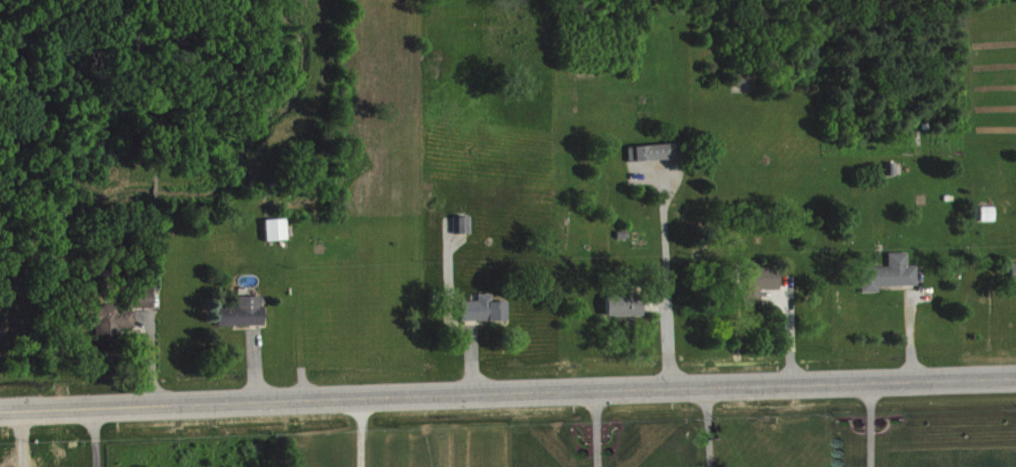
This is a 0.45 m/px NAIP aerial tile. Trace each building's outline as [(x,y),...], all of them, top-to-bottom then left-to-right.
[(630,148),(632,163),(677,158),(676,143),(630,148)] [(998,208),(984,207),(984,221),(998,221),(998,208)] [(474,234),(473,216),(456,217),(457,234),(474,234)] [(268,242),(289,240),(287,218),(266,220),(268,242)] [(920,286),(920,266),(911,266),(910,252),(890,253),(891,267),(864,268),(864,293),(881,293),(881,287),(920,286)] [(782,290),(782,267),(746,268),(747,304),(764,304),(763,290),(782,290)] [(156,309),(156,291),(124,290),(124,305),(89,304),(88,331),(98,331),(98,335),(124,336),(124,328),(138,328),(138,309),(156,309)] [(480,301),(464,302),(464,322),(510,320),(509,301),(495,302),(494,294),(480,294),(480,301)] [(647,316),(646,295),(608,296),(609,317),(647,316)] [(266,296),(240,297),(240,306),(220,307),(221,326),(266,325),(266,296)]
